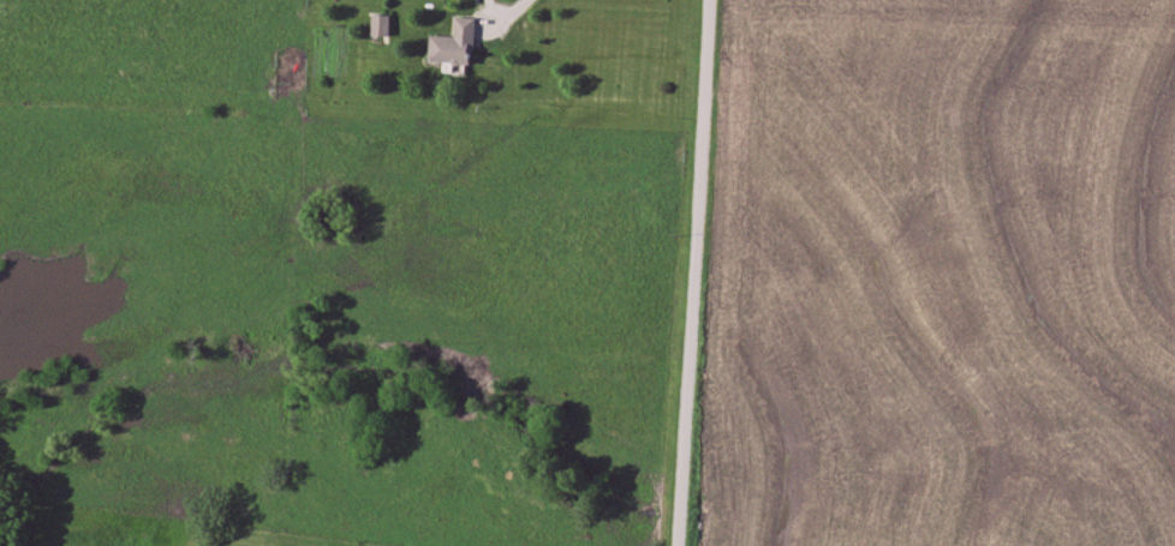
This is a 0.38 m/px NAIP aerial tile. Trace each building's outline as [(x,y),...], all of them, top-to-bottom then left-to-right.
[(372,37),(389,37),(389,16),(372,16),(372,37)] [(430,36),(429,64),(473,65),(474,18),(455,17),(454,37),(430,36)]
